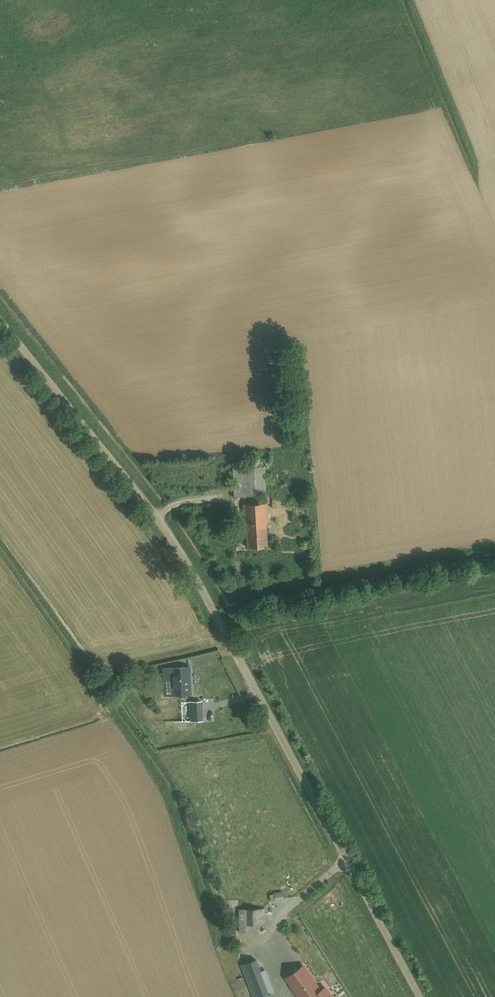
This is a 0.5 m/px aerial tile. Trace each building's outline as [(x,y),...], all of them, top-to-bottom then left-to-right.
[(261,495),(261,469),(232,469),(232,495),(261,495)] [(240,503),(242,549),(266,548),(264,502),(240,503)] [(160,672),(169,672),(169,679),(163,679),(163,688),(169,688),(169,692),(189,692),(189,662),(169,662),(169,663),(160,663),(160,672)] [(242,918),(242,932),(253,932),(253,918),(263,918),(263,903),(237,904),(237,918),(242,918)] [(261,959),(244,965),(256,996),(272,990),(261,959)] [(313,994),(315,996),(332,996),(323,984),(320,986),(305,964),(289,975),(304,996),(309,996),(313,994)]
